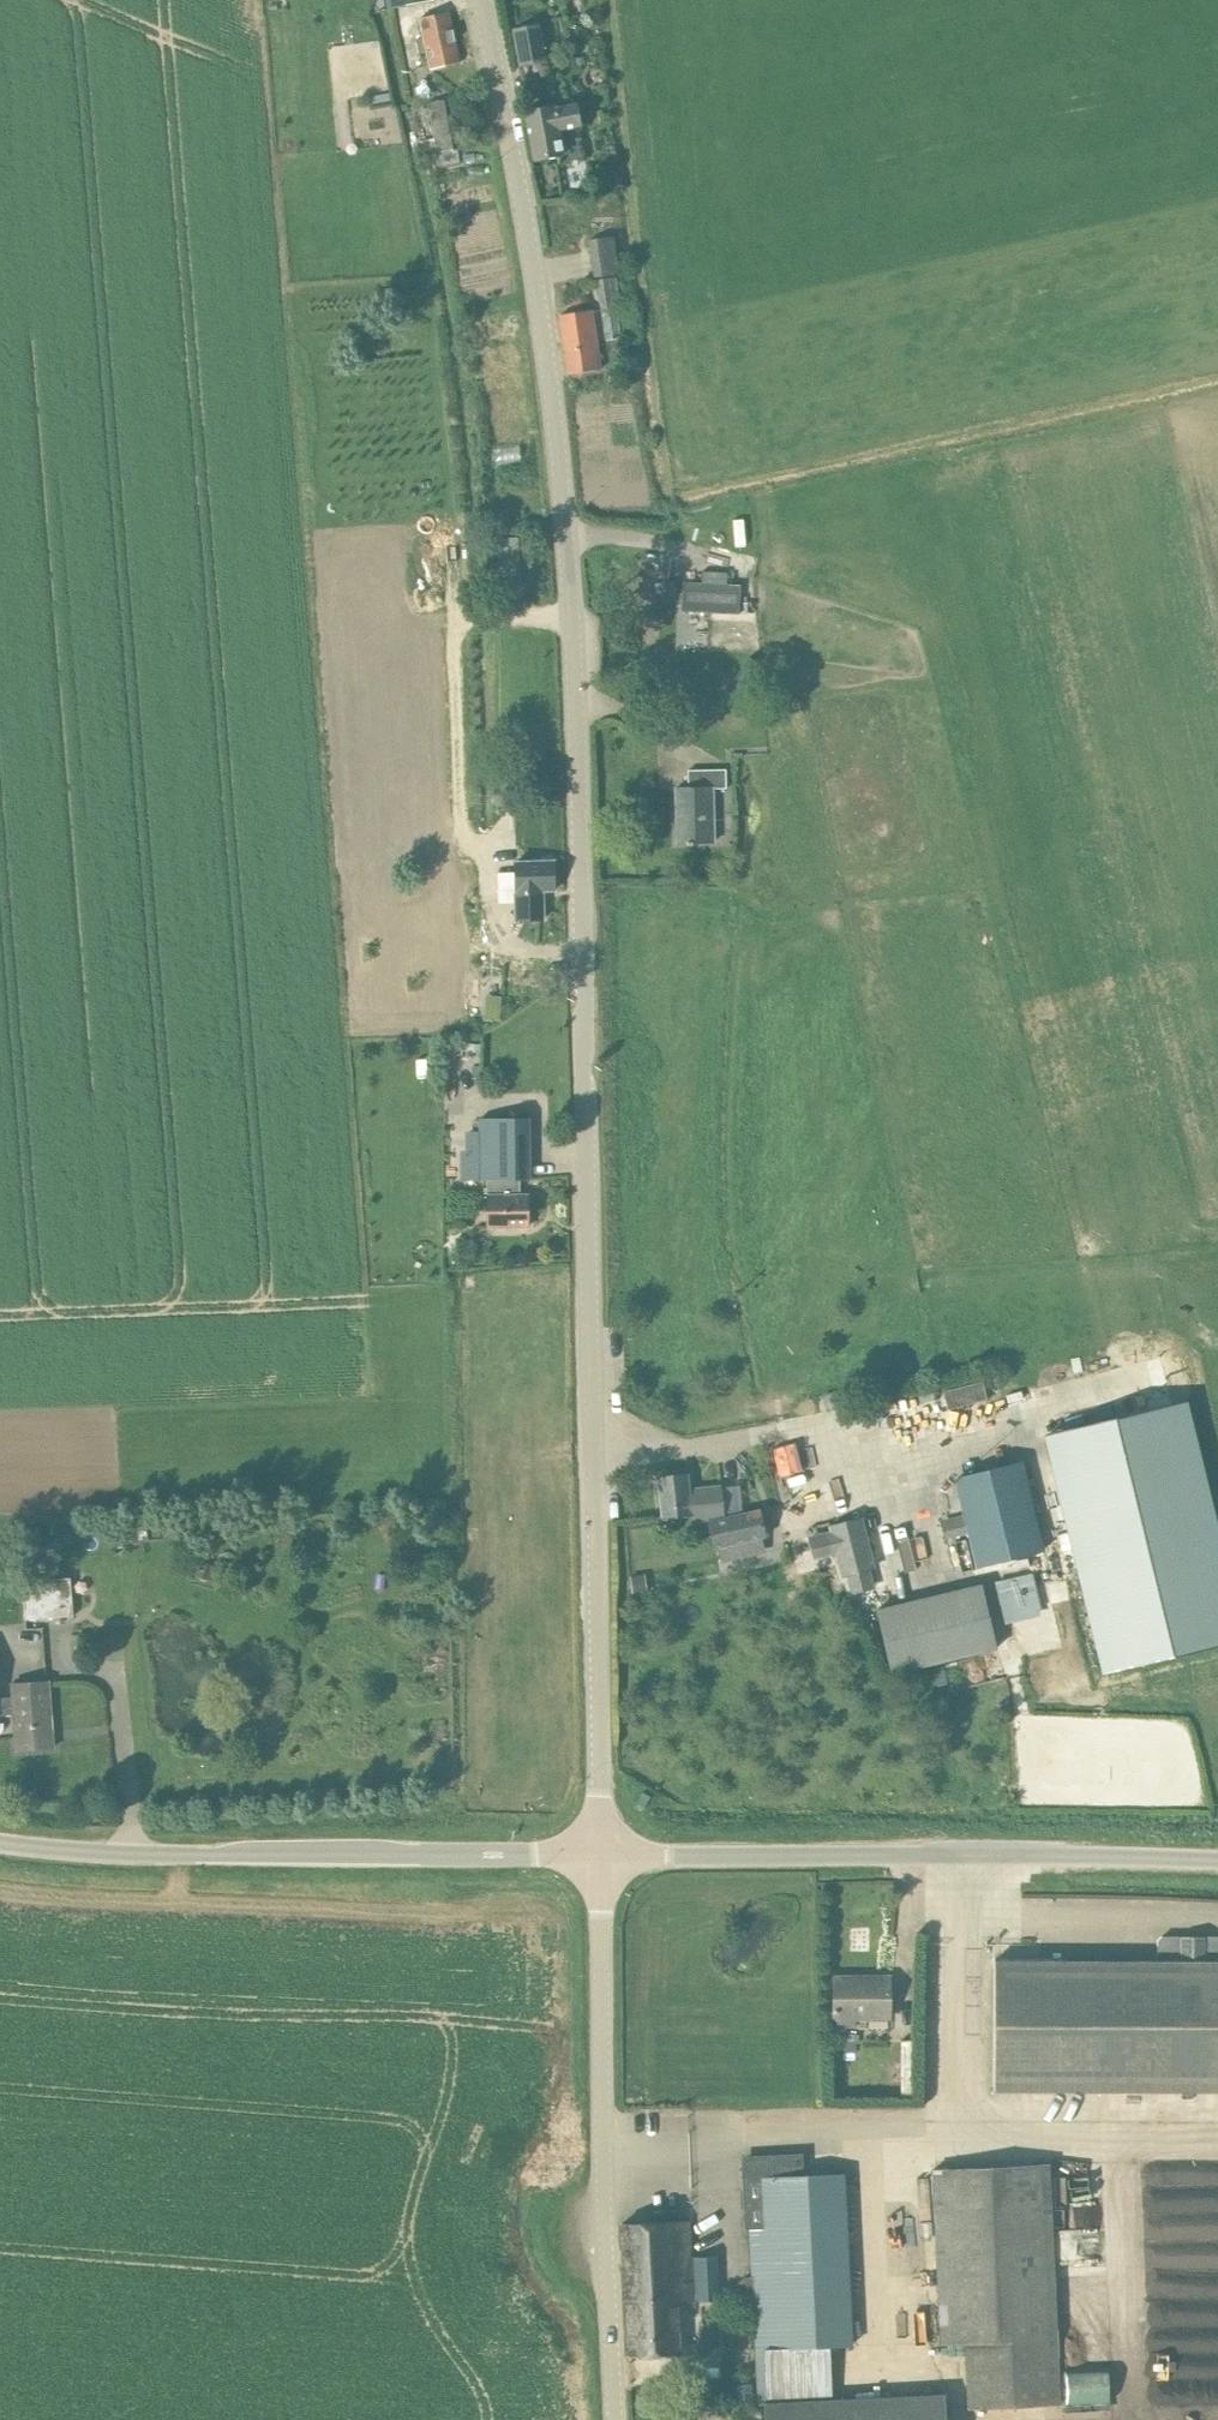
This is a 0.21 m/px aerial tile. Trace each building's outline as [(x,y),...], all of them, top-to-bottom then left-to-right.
[(432,69),(436,68),(460,63),(449,12),(421,18),(425,37),(417,39),(422,59),(430,57),(432,69)] [(539,25),(536,26),(513,30),(519,65),(545,61),(539,25)] [(428,103),(435,138),(418,142),(421,155),(437,151),(437,152),(458,148),(448,99),(428,103)] [(577,103),(548,108),(525,112),(534,160),(563,155),(558,129),(581,125),(577,103)] [(458,149),(437,154),(440,166),(461,162),(458,149)] [(616,273),(611,236),(588,240),(594,276),(616,273)] [(621,306),(617,276),(596,279),(601,310),(617,307),(621,306)] [(617,307),(601,310),(605,340),(621,338),(617,307)] [(591,310),(584,311),(560,315),(568,374),(600,369),(591,310)] [(684,584),(683,610),(711,611),(740,612),(741,586),(708,585),(684,584)] [(676,788),(677,842),(713,841),(712,789),(726,788),(726,770),(688,771),(688,788),(676,788)] [(511,831),(497,831),(496,845),(511,846),(511,831)] [(515,920),(519,919),(543,919),(542,890),(555,890),(554,861),(515,862),(515,872),(498,873),(499,903),(515,902),(515,920)] [(502,999),(487,997),(484,1016),(499,1018),(502,999)] [(487,1227),(505,1226),(529,1226),(528,1194),(515,1195),(514,1180),(528,1180),(528,1118),(481,1118),(481,1180),(489,1180),(489,1201),(483,1201),(484,1216),(487,1216),(487,1227)] [(470,1169),(458,1170),(458,1181),(472,1181),(472,1169),(470,1169)] [(982,1380),(943,1390),(948,1408),(987,1398),(982,1380)] [(1044,1435),(1089,1669),(1217,1646),(1217,1588),(1184,1408),(1044,1435)] [(1044,1551),(1022,1462),(955,1478),(977,1568),(1044,1551)] [(714,1548),(766,1536),(762,1510),(726,1515),(721,1484),(690,1489),(688,1473),(658,1476),(662,1517),(691,1514),(691,1513),(708,1512),(709,1521),(708,1521),(714,1548)] [(828,1526),(841,1577),(876,1568),(863,1517),(828,1526)] [(819,1565),(817,1547),(797,1549),(799,1567),(819,1565)] [(645,1573),(630,1576),(633,1595),(648,1593),(645,1573)] [(1002,1622),(1039,1615),(1031,1573),(994,1580),(1002,1622)] [(71,1577),(23,1581),(26,1619),(74,1615),(71,1577)] [(982,1584),(876,1609),(892,1675),(997,1649),(982,1584)] [(14,1714),(16,1750),(53,1747),(52,1722),(48,1723),(47,1715),(51,1715),(49,1681),(12,1684),(13,1696),(0,1697),(0,1715),(14,1714)] [(1207,1936),(1203,1940),(1204,1946),(1183,1946),(1182,1940),(1179,1936),(1161,1936),(1157,1940),(1157,1960),(994,1960),(994,2091),(1217,2091),(1217,1936),(1207,1936)] [(889,2018),(889,2002),(889,1978),(888,1978),(888,1982),(853,1982),(853,1978),(834,1978),(834,2026),(853,2026),(853,2018),(889,2018)] [(942,2343),(966,2342),(969,2407),(1061,2403),(1049,2163),(933,2169),(942,2343)] [(748,2178),(753,2277),(749,2277),(734,2290),(734,2299),(754,2298),(756,2349),(762,2349),(836,2345),(852,2345),(844,2174),(748,2178)] [(622,2224),(628,2356),(678,2353),(676,2302),(719,2300),(717,2256),(690,2257),(689,2221),(622,2224)] [(762,2349),(766,2404),(838,2401),(836,2345),(762,2349)] [(945,2396),(838,2401),(766,2404),(767,2419),(946,2419),(945,2396)]
